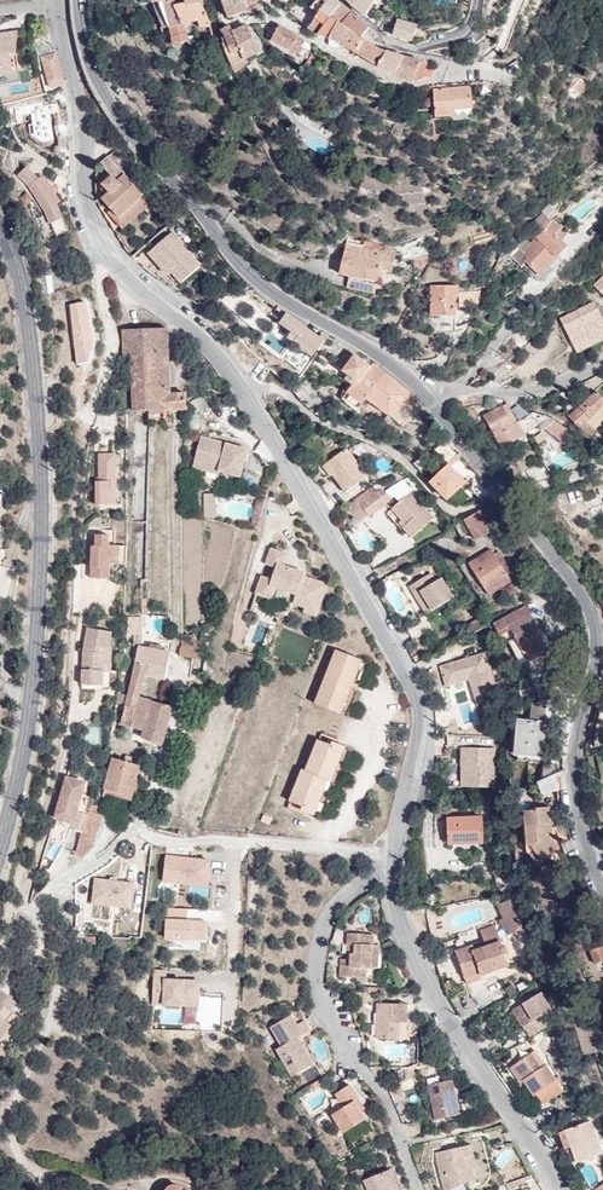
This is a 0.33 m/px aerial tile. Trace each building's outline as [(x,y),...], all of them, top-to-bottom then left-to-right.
[(211,26),(202,2),(186,4),(185,3),(176,5),(175,1),(173,1),(173,0),(160,2),(169,26),(171,29),(174,46),(189,42),(190,45),(196,42),(193,36),(187,37),(183,25),(198,22),(200,28),(211,26)] [(224,3),(230,19),(242,14),(243,18),(254,16),(248,9),(243,0),(232,0),(224,3)] [(248,9),(261,0),(243,0),(248,9)] [(352,13),(340,4),(336,0),(318,0),(317,0),(324,6),(319,13),(309,26),(306,26),(305,28),(308,28),(316,36),(316,38),(317,39),(319,35),(329,38),(337,22),(342,25),(352,13)] [(324,6),(317,0),(311,8),(319,13),(324,6)] [(366,17),(373,5),(375,0),(346,0),(366,17)] [(160,2),(154,3),(163,28),(169,26),(160,2)] [(359,54),(365,42),(361,39),(369,28),(359,22),(359,19),(352,13),(342,25),(348,30),(342,43),(359,54)] [(397,19),(392,37),(412,44),(418,26),(397,19)] [(341,43),(342,43),(348,30),(342,25),(337,22),(329,38),(341,43)] [(233,32),(230,25),(221,31),(227,41),(224,43),(233,68),(245,61),(233,32)] [(258,53),(247,26),(233,32),(245,61),(233,68),(236,74),(250,62),(248,59),(258,53)] [(304,39),(279,27),(272,41),(297,54),(304,39)] [(15,32),(0,33),(0,84),(19,82),(15,32)] [(217,51),(213,35),(203,35),(208,55),(217,51)] [(379,66),(387,52),(365,42),(359,54),(379,66)] [(55,51),(39,56),(49,89),(65,84),(55,51)] [(396,76),(404,57),(387,52),(379,66),(396,76)] [(261,58),(258,53),(248,59),(250,62),(251,64),(261,58)] [(306,71),(309,71),(317,57),(311,54),(303,70),(306,71)] [(209,62),(214,71),(224,66),(219,57),(209,62)] [(428,63),(404,57),(396,76),(415,82),(422,79),(428,63)] [(274,67),(281,74),(282,74),(284,71),(285,70),(277,63),(274,67)] [(274,67),(270,72),(276,77),(278,78),(282,74),(281,74),(274,67)] [(29,81),(28,71),(18,71),(19,81),(29,81)] [(572,89),(579,96),(587,85),(587,84),(581,79),(584,76),(580,77),(575,79),(573,82),(570,88),(572,89)] [(581,79),(587,84),(590,81),(584,76),(581,79)] [(329,79),(327,82),(324,86),(335,93),(336,93),(340,86),(329,79)] [(32,97),(31,82),(2,84),(3,98),(32,97)] [(434,90),(436,112),(473,109),(471,87),(434,90)] [(574,102),(579,96),(572,89),(567,96),(574,102)] [(473,109),(436,112),(436,118),(473,115),(473,109)] [(117,216),(142,194),(109,155),(100,162),(112,175),(103,184),(104,186),(101,189),(106,194),(102,198),(111,208),(117,216)] [(29,185),(45,210),(50,221),(61,216),(55,203),(58,201),(58,184),(43,176),(38,180),(27,166),(19,173),(29,185)] [(149,201),(142,194),(117,216),(111,208),(107,211),(121,227),(149,201)] [(547,202),(543,214),(553,218),(558,206),(547,202)] [(449,212),(438,214),(440,222),(450,220),(449,212)] [(50,223),(56,235),(67,229),(61,216),(50,221),(50,223)] [(568,247),(561,240),(556,235),(562,229),(553,221),(523,252),(517,247),(509,255),(522,267),(526,262),(529,266),(540,276),(557,257),(568,247)] [(146,252),(170,232),(166,227),(142,246),(146,252)] [(556,235),(561,240),(567,234),(562,229),(556,235)] [(171,231),(147,254),(180,287),(203,263),(171,231)] [(384,255),(385,249),(386,246),(365,241),(363,251),(384,255)] [(387,251),(388,250),(385,249),(384,255),(363,251),(346,246),(340,274),(350,276),(363,279),(363,277),(373,279),(387,251)] [(397,252),(388,250),(387,251),(373,279),(378,280),(380,270),(392,272),(397,252)] [(562,262),(557,257),(540,276),(529,266),(525,270),(537,281),(540,282),(541,282),(544,281),(562,262)] [(602,296),(602,275),(592,286),(601,294),(602,296)] [(366,292),(373,279),(363,277),(363,279),(350,276),(347,288),(366,292)] [(378,280),(373,279),(366,292),(375,294),(378,280)] [(432,286),(431,316),(455,316),(455,298),(458,297),(458,286),(432,286)] [(574,348),(602,333),(602,321),(594,303),(560,320),(574,348)] [(287,313),(287,314),(280,322),(293,331),(318,349),(319,350),(325,341),(306,327),(306,326),(287,313)] [(170,394),(167,328),(139,330),(123,330),(124,357),(131,356),(134,411),(148,410),(150,410),(169,409),(171,409),(170,394)] [(318,349),(293,331),(289,337),(313,355),(318,349)] [(602,340),(602,333),(574,348),(577,353),(602,340)] [(348,352),(342,359),(337,365),(343,370),(354,357),(348,352)] [(373,364),(364,356),(362,359),(360,361),(354,357),(343,370),(347,373),(356,380),(359,382),(373,364)] [(385,373),(373,364),(359,382),(356,380),(353,383),(351,386),(343,396),(358,408),(366,398),(366,397),(385,373)] [(353,383),(356,380),(347,373),(344,376),(353,383)] [(411,393),(385,373),(366,397),(388,414),(388,415),(387,416),(403,425),(422,405),(411,393)] [(305,379),(292,392),(302,400),(319,393),(315,387),(305,379)] [(586,383),(581,386),(586,393),(592,389),(586,383)] [(586,441),(595,430),(587,422),(595,413),(602,404),(602,399),(596,392),(569,418),(576,425),(580,429),(586,441)] [(186,393),(170,394),(171,409),(186,408),(186,393)] [(304,403),(311,410),(327,404),(319,396),(304,403)] [(205,398),(193,404),(197,412),(209,407),(205,398)] [(501,447),(524,434),(518,423),(510,410),(506,412),(503,406),(484,417),(501,447)] [(587,422),(595,430),(602,421),(595,413),(587,422)] [(518,423),(524,434),(543,422),(532,414),(518,423)] [(566,442),(573,437),(571,432),(549,418),(546,424),(542,430),(548,437),(549,436),(557,446),(565,441),(566,442)] [(196,461),(221,467),(221,470),(221,471),(241,476),(249,449),(203,436),(196,461)] [(325,466),(325,467),(331,475),(332,476),(334,475),(346,493),(368,477),(350,453),(345,451),(325,466)] [(95,481),(95,505),(121,505),(121,454),(98,454),(98,481),(95,481)] [(195,466),(220,473),(221,471),(221,470),(221,467),(196,461),(195,466)] [(465,482),(448,464),(430,480),(447,498),(465,482)] [(331,475),(325,467),(320,470),(327,478),(331,475)] [(361,504),(378,494),(374,487),(358,497),(361,504)] [(394,497),(385,490),(378,494),(384,503),(394,497)] [(406,523),(403,527),(411,536),(432,519),(409,493),(392,508),(402,519),(406,523)] [(207,494),(207,513),(217,513),(217,494),(207,494)] [(384,503),(378,494),(361,504),(368,514),(369,516),(386,506),(384,503)] [(358,497),(347,513),(348,511),(361,504),(358,497)] [(368,514),(361,504),(348,511),(361,519),(368,514)] [(495,529),(482,508),(464,519),(463,518),(454,522),(462,536),(471,531),(477,540),(495,529)] [(110,563),(126,564),(126,545),(115,544),(115,534),(97,534),(97,544),(92,543),(92,577),(110,578),(110,567),(104,567),(104,563),(110,563)] [(491,549),(469,563),(489,594),(512,580),(509,575),(513,573),(499,551),(494,554),(491,549)] [(276,569),(273,579),(263,576),(257,594),(272,599),(276,587),(298,594),(296,603),(319,610),(327,585),(304,578),(306,574),(282,566),(286,555),(271,550),(267,566),(276,569)] [(517,552),(511,556),(521,572),(527,567),(517,552)] [(422,591),(434,610),(454,598),(441,577),(437,579),(432,573),(411,586),(416,595),(422,591)] [(428,614),(434,610),(422,591),(416,595),(428,614)] [(548,648),(527,605),(495,624),(500,635),(502,634),(512,630),(528,661),(531,668),(557,655),(552,646),(548,648)] [(143,617),(129,617),(129,633),(142,633),(143,617)] [(481,618),(467,625),(472,634),(486,626),(481,618)] [(108,647),(111,632),(88,627),(83,653),(81,685),(106,686),(109,648),(108,647)] [(521,664),(528,661),(512,630),(502,634),(507,644),(510,643),(521,664)] [(183,647),(200,651),(201,645),(191,643),(192,641),(183,640),(183,647)] [(139,646),(122,723),(134,726),(137,714),(147,717),(152,701),(140,697),(146,673),(166,678),(171,652),(142,646),(139,646)] [(194,658),(195,659),(198,659),(200,651),(183,647),(182,647),(182,654),(194,656),(194,658)] [(341,714),(362,660),(337,650),(316,704),(341,714)] [(441,667),(447,686),(470,678),(478,705),(500,698),(486,653),(441,667)] [(137,714),(134,726),(144,729),(143,736),(163,744),(174,706),(152,701),(147,717),(137,714)] [(546,703),(532,703),(532,719),(546,719),(546,703)] [(544,722),(520,720),(517,759),(541,761),(544,722)] [(332,781),(346,746),(333,741),(332,745),(319,740),(307,771),(303,770),(291,801),(303,806),(302,810),(315,815),(328,780),(332,781)] [(466,767),(465,787),(493,788),(493,749),(461,748),(460,767),(461,767),(466,767)] [(132,797),(141,765),(131,763),(132,757),(127,755),(125,761),(114,758),(105,789),(132,797)] [(558,774),(537,780),(541,797),(562,791),(558,774)] [(73,822),(71,829),(83,832),(88,811),(89,811),(94,796),(82,792),(85,783),(68,777),(56,817),(73,822)] [(78,846),(74,853),(82,857),(93,847),(103,816),(95,813),(97,806),(93,805),(92,812),(89,811),(83,832),(78,846)] [(549,821),(551,821),(549,805),(536,806),(536,809),(526,810),(530,843),(528,843),(529,851),(531,851),(537,859),(540,858),(544,858),(560,847),(550,833),(549,821)] [(483,817),(447,818),(448,843),(483,841),(483,817)] [(46,857),(65,866),(73,850),(54,841),(46,857)] [(164,852),(161,883),(209,887),(212,856),(164,852)] [(91,907),(134,909),(135,881),(92,879),(91,907)] [(524,929),(510,900),(498,905),(504,919),(500,921),(505,931),(509,929),(511,935),(524,929)] [(165,908),(165,941),(206,941),(206,908),(165,908)] [(496,929),(481,934),(485,945),(473,950),(472,945),(456,951),(467,983),(482,978),(481,975),(509,966),(507,962),(510,961),(506,947),(502,948),(496,929)] [(372,955),(380,955),(380,945),(375,945),(375,934),(350,934),(349,944),(350,944),(353,944),(353,952),(350,952),(349,959),(349,963),(343,963),(342,976),(367,977),(367,968),(372,968),(372,955)] [(595,964),(602,961),(602,946),(590,951),(595,964)] [(2,990),(0,993),(0,1039),(12,1024),(8,1021),(15,1011),(11,1008),(17,1001),(2,990)] [(542,992),(524,1003),(534,1020),(526,1025),(532,1035),(547,1027),(541,1016),(552,1009),(542,992)] [(401,1022),(409,1022),(409,1004),(380,1003),(379,1038),(401,1039),(401,1022)] [(513,1009),(523,1026),(526,1025),(534,1020),(524,1003),(513,1009)] [(295,1042),(299,1038),(311,1031),(305,1021),(298,1025),(292,1015),(271,1028),(283,1047),(278,1050),(293,1077),(314,1065),(303,1045),(298,1047),(295,1042)] [(303,1045),(299,1038),(295,1042),(298,1047),(303,1045)] [(536,1048),(515,1063),(525,1079),(534,1093),(537,1092),(543,1102),(562,1089),(536,1048)] [(525,1079),(515,1063),(512,1064),(522,1081),(525,1079)] [(460,1113),(452,1079),(429,1084),(437,1119),(460,1113)] [(324,1085),(321,1080),(313,1085),(316,1090),(324,1085)] [(360,1098),(356,1100),(362,1111),(366,1108),(360,1098)] [(362,1111),(356,1100),(335,1114),(346,1132),(367,1119),(362,1111)] [(592,1120),(566,1128),(571,1144),(576,1161),(602,1152),(592,1120)] [(571,1144),(566,1128),(560,1130),(566,1145),(571,1144)] [(473,1144),(469,1145),(475,1168),(479,1167),(473,1144)] [(469,1145),(456,1148),(457,1154),(452,1155),(451,1149),(439,1152),(448,1189),(450,1189),(477,1177),(475,1168),(469,1145)] [(581,1168),(589,1185),(599,1181),(591,1163),(581,1168)] [(366,1180),(366,1181),(370,1189),(393,1189),(391,1185),(397,1183),(392,1170),(366,1180)] [(366,1181),(361,1183),(364,1189),(370,1189),(366,1181)]
